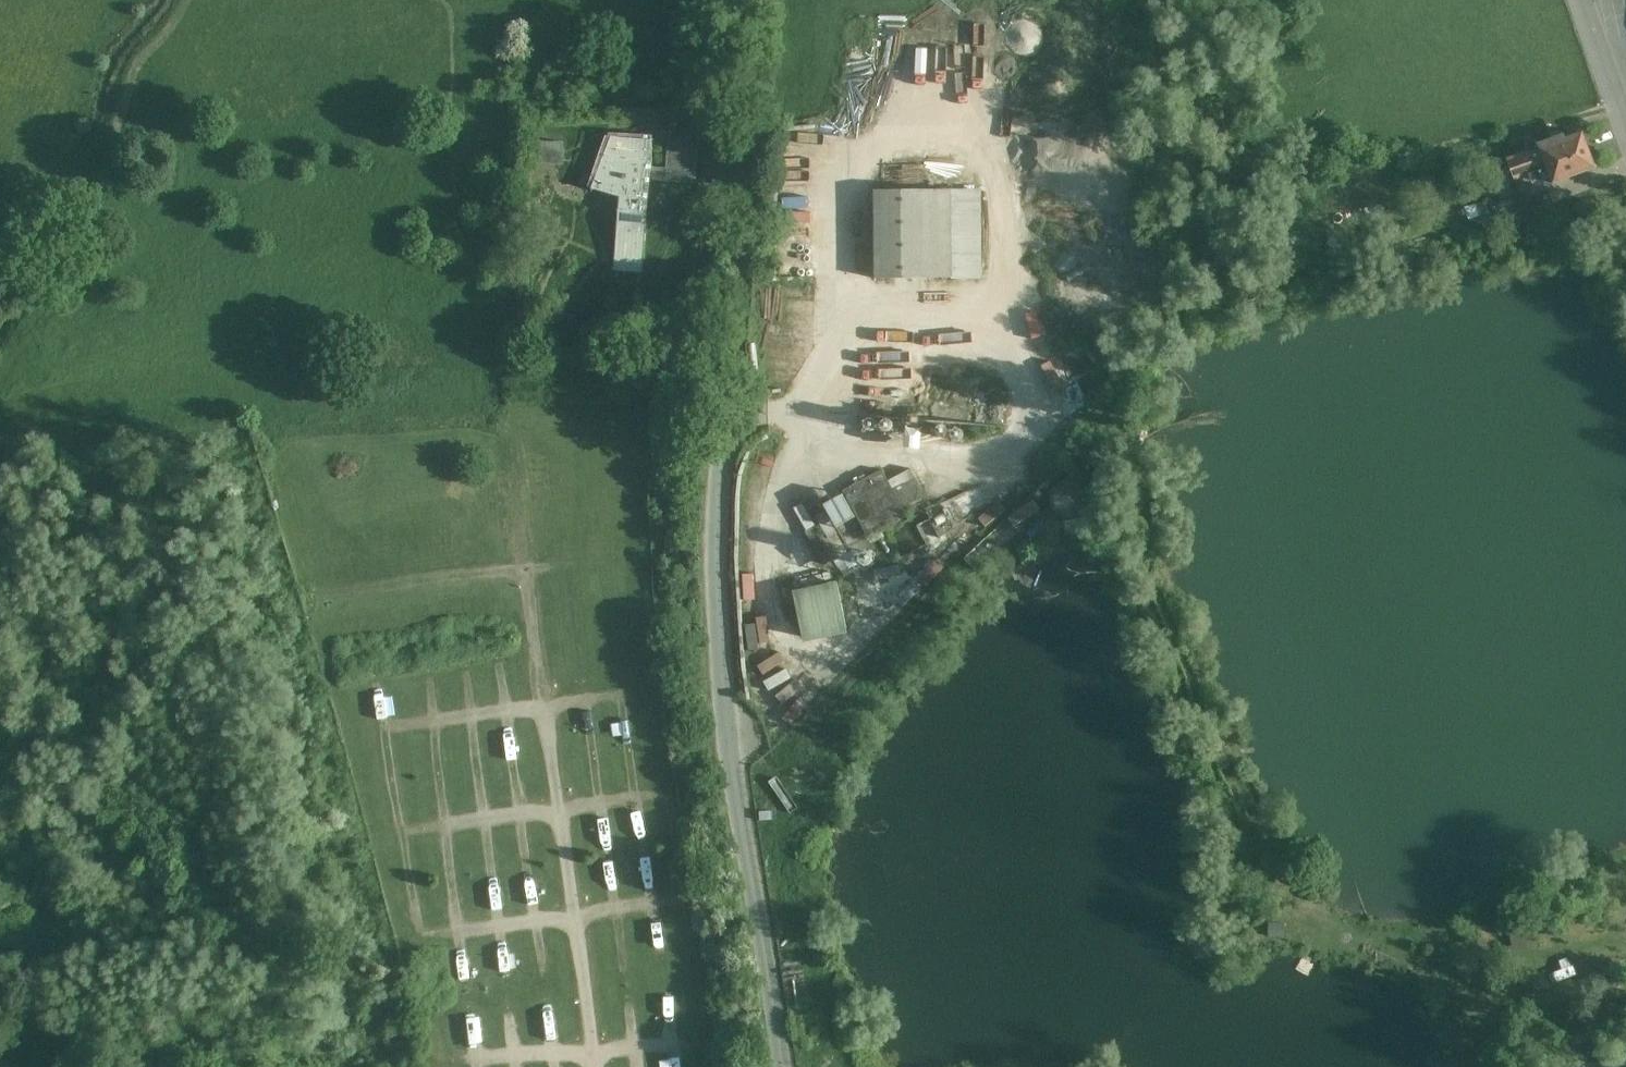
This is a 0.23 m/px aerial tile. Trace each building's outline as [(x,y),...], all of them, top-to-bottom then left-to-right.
[(945,127),(878,128),(879,191),(946,190),(945,127)] [(1582,133),(1564,140),(1562,135),(1538,145),(1539,149),(1508,161),(1514,179),(1546,167),(1553,184),(1595,168),(1582,133)] [(650,143),(613,140),(614,137),(611,137),(591,191),(593,192),(595,186),(621,194),(618,229),(616,229),(616,231),(618,231),(646,233),(653,140),(651,139),(650,143)] [(564,142),(530,141),(530,163),(563,164),(564,142)] [(699,143),(667,141),(665,172),(692,174),(693,160),(698,160),(699,143)] [(879,191),(874,191),(875,279),(951,278),(950,190),(946,190),(879,191)] [(975,191),(950,190),(951,278),(976,277),(975,191)] [(1524,197),(1501,202),(1504,217),(1528,212),(1524,197)] [(646,233),(618,231),(615,270),(643,272),(646,233)] [(936,422),(922,421),(921,437),(934,438),(936,422)] [(881,470),(843,490),(867,536),(906,516),(901,507),(924,497),(915,479),(916,478),(911,469),(887,481),(881,470)] [(1046,489),(1061,520),(1091,506),(1077,475),(1046,489)] [(843,494),(823,505),(836,528),(856,517),(843,494)] [(837,583),(793,592),(803,637),(847,628),(837,583)]
